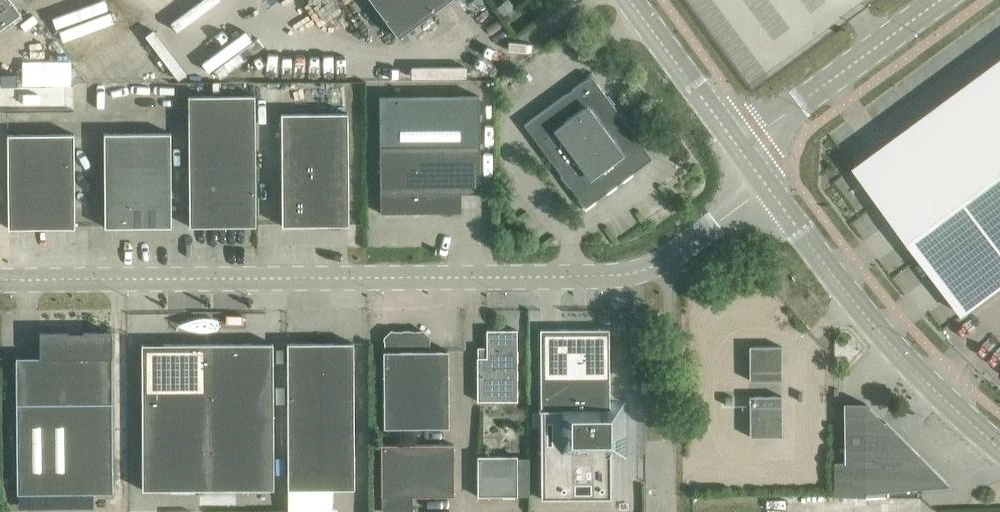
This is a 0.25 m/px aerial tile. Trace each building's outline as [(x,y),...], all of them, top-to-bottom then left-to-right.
[(23,13),(13,0),(0,0),(0,31),(23,13)] [(398,36),(448,0),(372,0),(398,36)] [(510,0),(504,0),(497,5),(505,14),(515,7),(510,0)] [(856,166),(872,188),(871,189),(876,195),(879,192),(884,198),(881,201),(964,313),(999,287),(999,60),(856,166)] [(17,74),(1,74),(1,86),(17,86),(17,74)] [(525,124),(586,207),(646,163),(643,159),(644,152),(647,150),(592,74),(525,124)] [(189,95),(190,226),(257,225),(255,94),(189,95)] [(380,96),(380,144),(381,212),(462,212),(462,192),(481,192),(480,95),(380,96)] [(282,113),(283,225),(349,224),(348,112),(282,113)] [(105,133),(106,226),(172,226),(171,132),(105,133)] [(8,134),(9,207),(9,227),(75,227),(75,133),(8,134)] [(487,356),(477,356),(478,400),(518,400),(517,329),(487,329),(487,356)] [(541,429),(541,497),(612,497),(611,452),(616,452),(616,458),(627,458),(626,400),(610,400),(609,329),(541,329),(541,429)] [(385,350),(384,350),(384,427),(449,426),(449,349),(430,350),(430,336),(423,330),(392,330),(385,337),(385,350)] [(41,356),(17,356),(18,493),(114,492),(112,332),(40,332),(41,356)] [(274,342),(208,343),(209,488),(274,488),(274,342)] [(288,342),(288,362),(288,488),(289,488),(290,511),(334,511),(334,488),(355,488),(354,362),(354,342),(288,342)] [(209,488),(208,343),(142,343),(143,489),(209,488)] [(750,345),(750,379),(782,379),(782,345),(750,345)] [(750,395),(750,436),(782,435),(782,395),(750,395)] [(845,461),(835,461),(835,495),(845,495),(922,495),(922,485),(922,461),(903,461),(903,446),(906,443),(884,420),(865,402),(845,402),(845,461)] [(382,444),(382,464),(382,496),(455,495),(454,443),(382,444)] [(478,455),(478,495),(518,495),(518,455),(478,455)]
